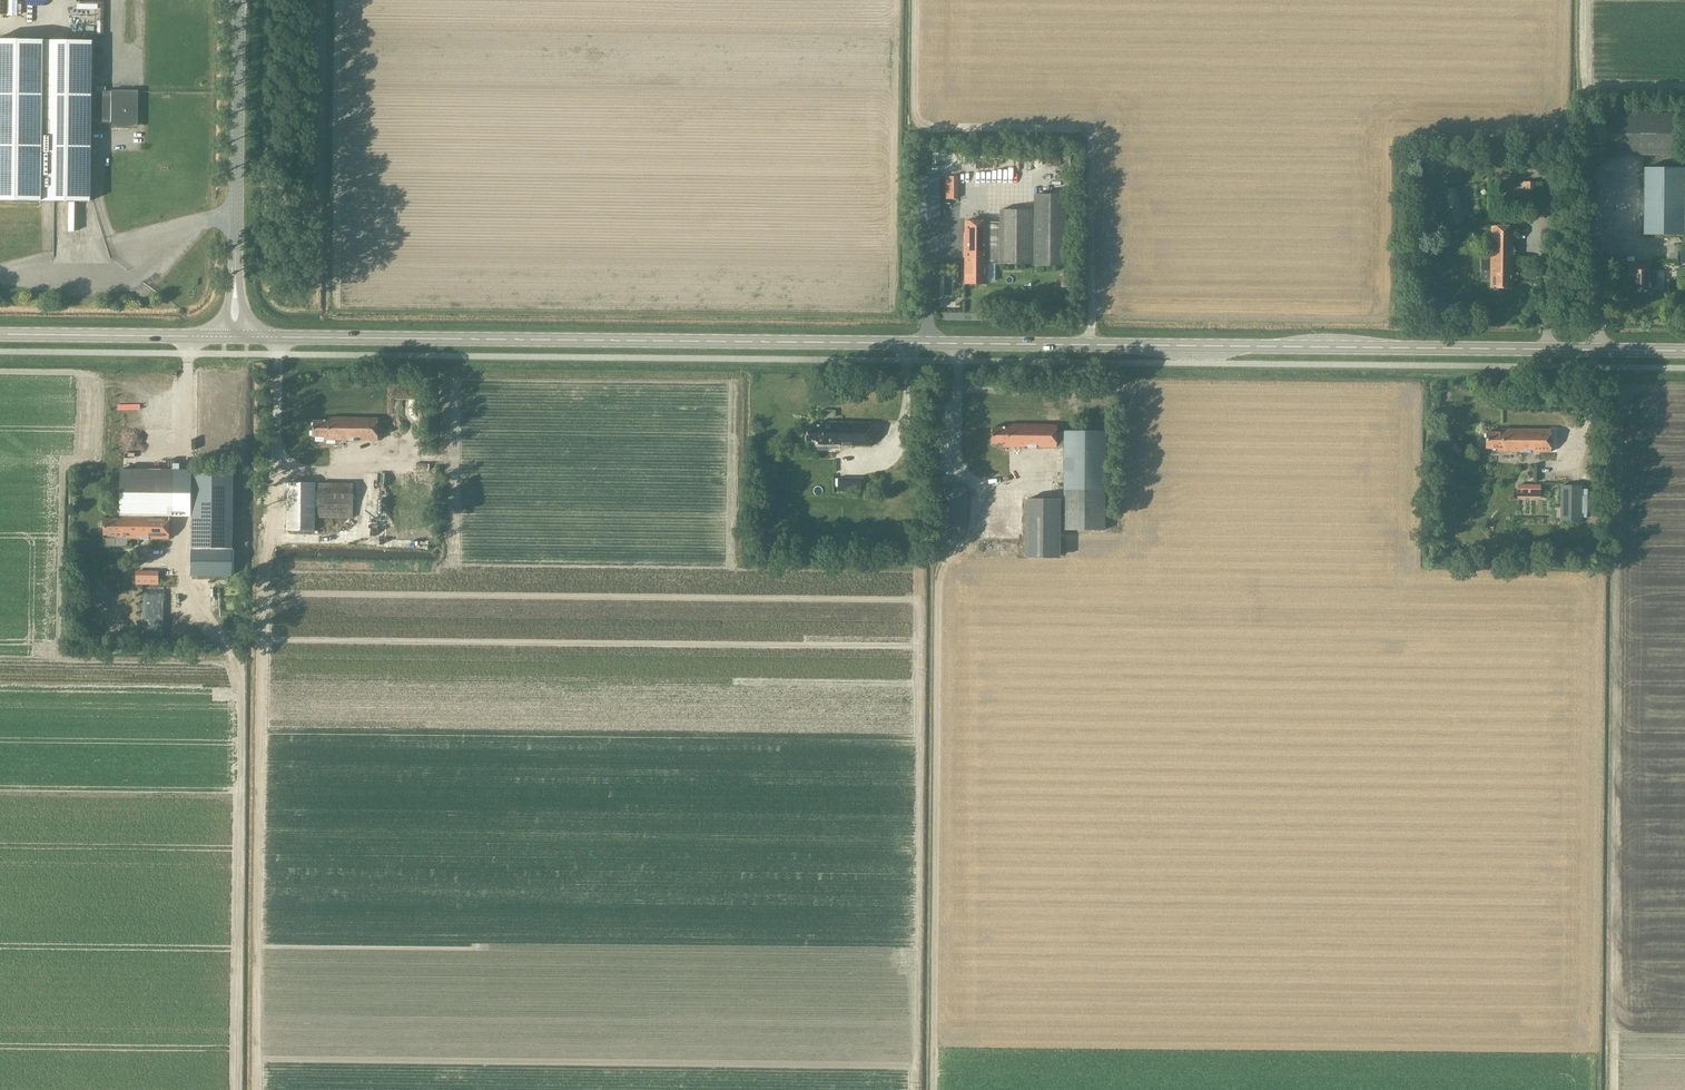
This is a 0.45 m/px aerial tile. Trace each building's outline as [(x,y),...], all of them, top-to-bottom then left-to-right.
[(138,121),(138,91),(107,91),(107,92),(88,92),(88,43),(0,43),(0,200),(91,201),(91,122),(111,122),(111,128),(131,128),(138,121)] [(1674,114),(1612,113),(1612,154),(1674,154),(1674,114)] [(1646,167),(1645,234),(1684,235),(1684,168),(1646,167)] [(1508,183),(1509,173),(1496,172),(1495,183),(1508,183)] [(957,199),(958,176),(944,176),(944,198),(957,199)] [(1520,181),(1520,204),(1533,204),(1533,181),(1520,181)] [(1441,183),(1446,217),(1456,215),(1451,182),(1441,183)] [(986,283),(986,263),(1065,264),(1066,197),(1034,196),(1034,219),(1032,219),(1032,210),(1000,209),(1000,222),(987,222),(987,220),(965,220),(964,283),(986,283)] [(1512,289),(1513,226),(1491,226),(1490,288),(1512,289)] [(1646,262),(1635,262),(1628,262),(1627,277),(1635,277),(1635,289),(1649,289),(1657,289),(1657,270),(1650,270),(1650,269),(1646,269),(1646,262)] [(377,440),(378,418),(328,417),(328,421),(313,420),(313,430),(312,430),(312,436),(324,436),(324,440),(377,440)] [(871,445),(871,423),(822,422),(822,426),(807,425),(806,435),(805,441),(817,441),(817,445),(871,445)] [(1056,447),(1056,432),(1056,425),(1007,424),(1007,427),(991,427),(991,437),(990,437),(990,443),(1003,443),(1003,446),(1056,447)] [(1550,430),(1501,429),(1501,432),(1485,432),(1485,442),(1484,442),(1484,448),(1497,448),(1497,451),(1550,452),(1550,430)] [(1064,530),(1104,530),(1104,431),(1064,431),(1064,530)] [(786,461),(792,465),(796,459),(790,455),(786,461)] [(169,538),(169,516),(174,516),(175,470),(120,469),(120,519),(104,519),(104,529),(103,528),(103,546),(127,546),(127,538),(169,538)] [(191,547),(190,574),(231,575),(232,512),(238,512),(238,502),(232,502),(233,472),(193,471),(192,547),(191,547)] [(861,491),(861,478),(837,478),(837,491),(861,491)] [(315,530),(315,482),(287,482),(286,530),(315,530)] [(353,517),(353,483),(318,483),(317,517),(353,517)] [(1540,485),(1529,484),(1517,484),(1517,497),(1540,498),(1540,485)] [(1581,520),(1581,486),(1560,485),(1560,520),(1581,520)] [(1060,499),(1026,499),(1026,556),(1060,556),(1060,499)] [(159,585),(159,572),(135,572),(135,584),(159,585)] [(128,616),(185,614),(184,589),(127,591),(128,616)]
